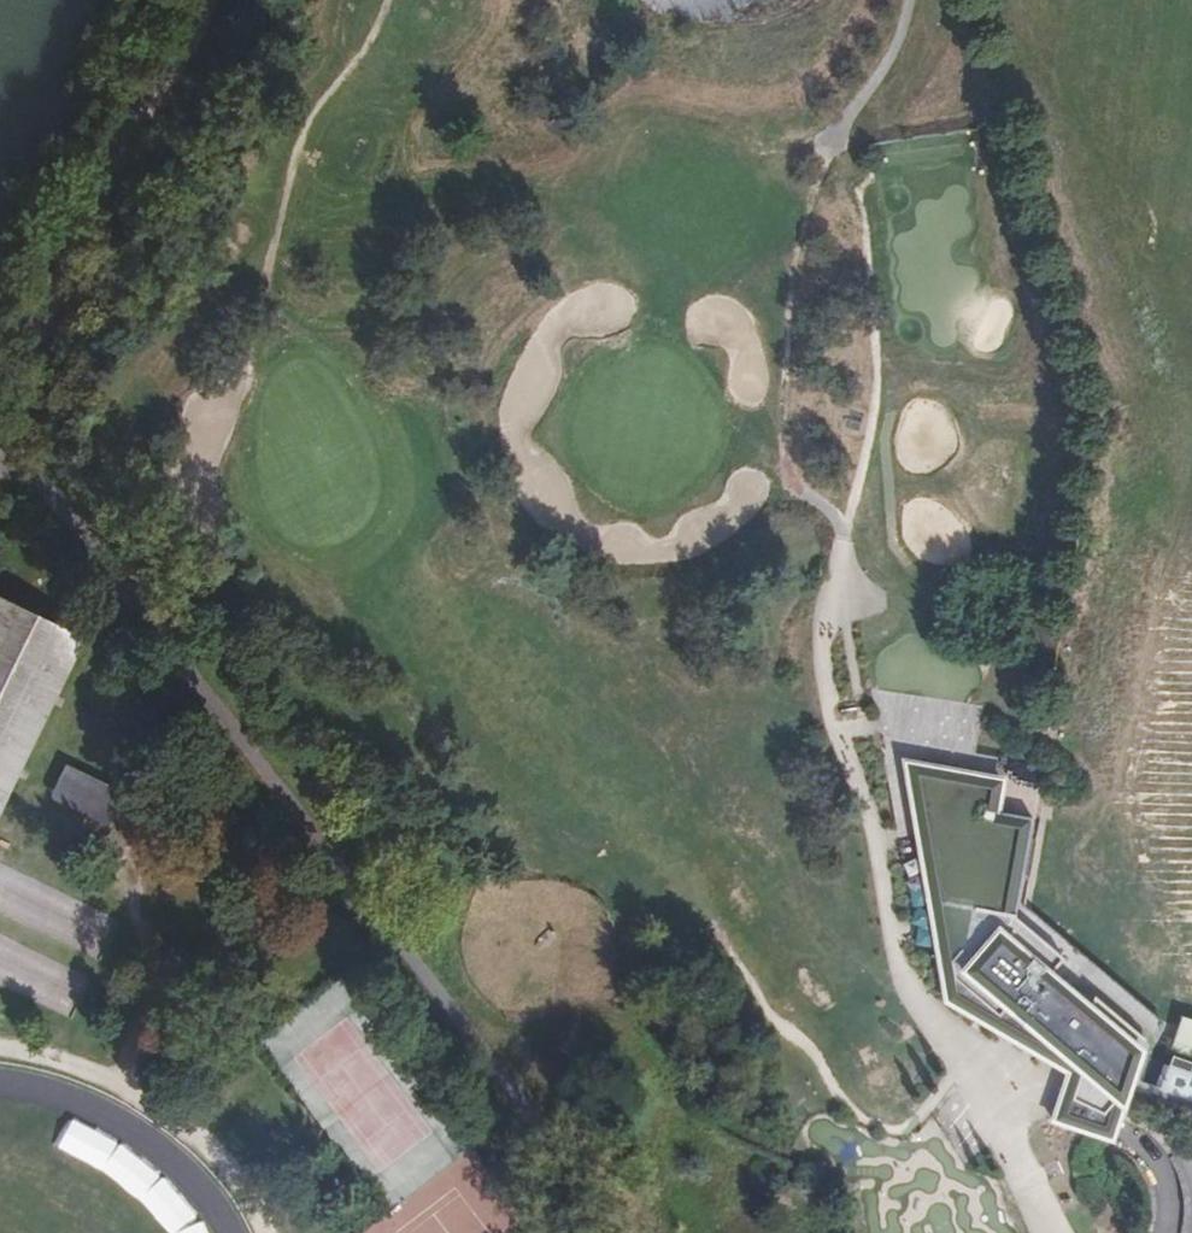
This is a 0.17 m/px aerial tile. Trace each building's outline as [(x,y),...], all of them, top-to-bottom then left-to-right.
[(81,641),(0,600),(0,803),(81,641)] [(1143,1057),(1153,1041),(1141,1031),(1010,923),(1026,825),(997,819),(1002,784),(902,766),(944,1004),(1064,1076),(1045,1130),(1118,1153),(1136,1089),(1142,1058),(1143,1057)] [(62,785),(116,811),(123,798),(69,771),(62,785)] [(108,827),(116,811),(62,785),(54,800),(108,827)] [(1153,1041),(1191,1055),(1191,1017),(1162,1006),(1153,1041)] [(1160,1063),(1143,1057),(1142,1058),(1136,1089),(1182,1105),(1191,1108),(1191,1073),(1160,1063)]
